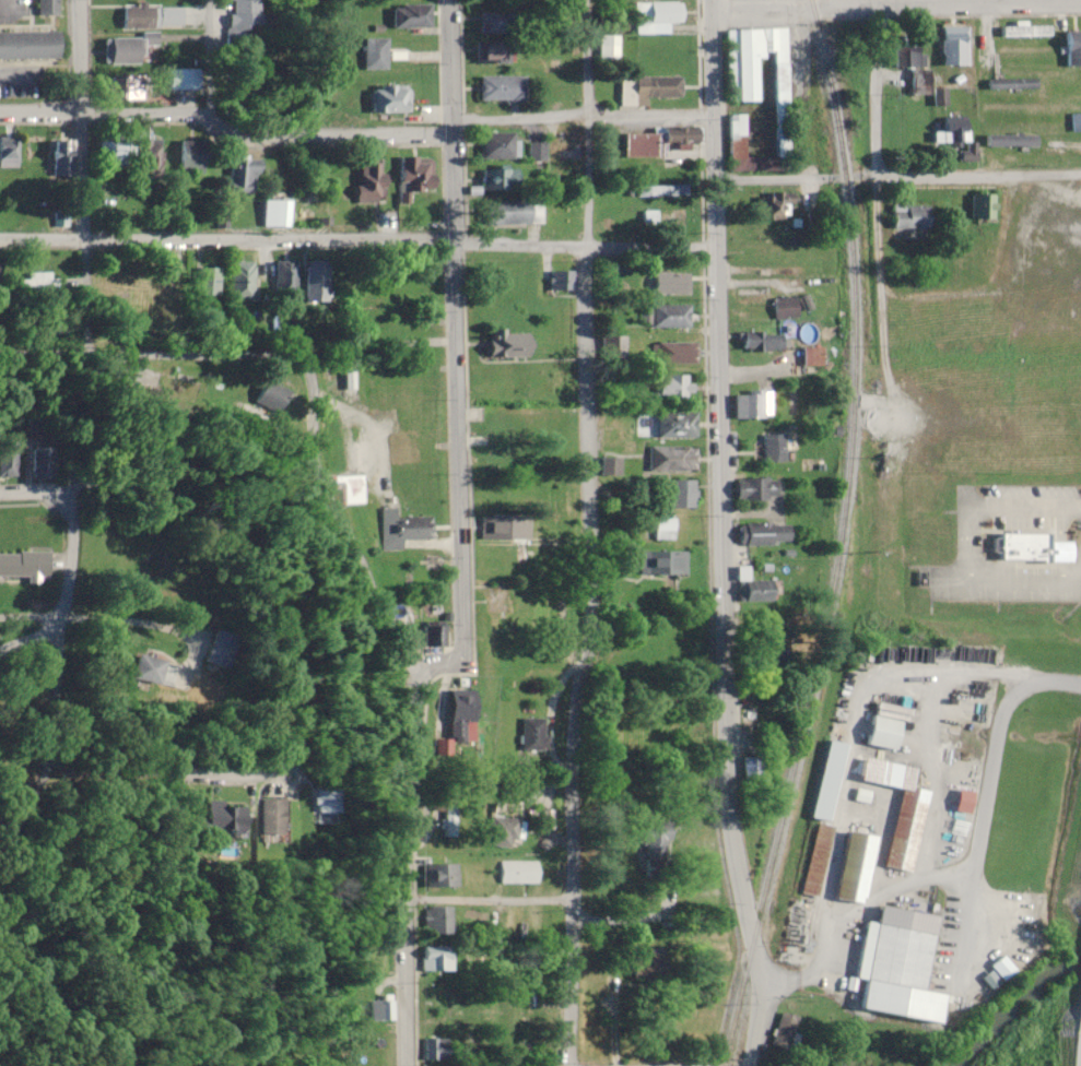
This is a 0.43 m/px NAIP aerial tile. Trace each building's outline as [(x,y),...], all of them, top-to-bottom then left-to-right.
[(37,15),(58,15),(58,0),(37,0),(37,15)] [(225,47),(256,46),(256,0),(232,0),(232,27),(225,27),(225,47)] [(634,2),(634,34),(669,34),(669,23),(682,23),(682,2),(634,2)] [(182,27),(182,5),(123,6),(123,27),(182,27)] [(394,27),(428,27),(428,7),(394,7),(394,27)] [(511,13),(480,13),(480,33),(511,33),(511,13)] [(999,26),(999,37),(1050,37),(1050,26),(999,26)] [(773,159),(761,159),(761,171),(790,171),(787,28),(724,29),(726,103),(758,102),(757,57),(771,57),(773,159)] [(943,28),(943,66),(966,66),(966,28),(943,28)] [(1065,30),(1065,66),(1080,66),(1080,30),(1065,30)] [(0,33),(0,60),(59,59),(59,33),(0,33)] [(617,60),(617,34),(596,34),(596,60),(617,60)] [(910,68),(910,94),(931,95),(930,105),(945,106),(945,89),(929,88),(929,69),(922,69),(923,35),(905,35),(904,48),(895,48),(895,68),(910,68)] [(103,38),(103,63),(140,63),(140,38),(103,38)] [(363,70),(386,70),(386,40),(363,40),(363,70)] [(505,63),(505,42),(477,42),(477,63),(505,63)] [(198,69),(168,69),(168,90),(198,90),(198,69)] [(145,99),(145,75),(109,75),(109,99),(145,99)] [(479,102),(524,102),(524,77),(479,77),(479,102)] [(646,107),(646,98),(681,98),(681,77),(619,77),(620,107),(646,107)] [(987,79),(987,90),(1036,90),(1036,79),(987,79)] [(370,87),(370,114),(409,114),(409,87),(370,87)] [(1070,114),(1070,133),(1080,133),(1080,114),(1070,114)] [(745,115),(727,115),(727,160),(745,160),(745,115)] [(932,150),(967,149),(967,116),(942,117),(942,131),(931,131),(932,150)] [(583,132),(562,132),(562,157),(583,157),(583,132)] [(623,158),(657,158),(657,143),(699,143),(699,132),(623,132),(623,158)] [(516,160),(516,134),(480,134),(480,160),(516,160)] [(988,147),(1036,147),(1036,135),(988,135),(988,147)] [(17,168),(17,138),(0,138),(0,168),(17,168)] [(122,139),(100,139),(100,168),(122,168),(122,139)] [(51,141),(51,177),(66,177),(66,141),(51,141)] [(204,141),(179,141),(179,176),(204,176),(204,141)] [(545,160),(545,144),(530,144),(530,160),(545,160)] [(229,158),(229,192),(256,192),(256,158),(229,158)] [(433,158),(399,158),(399,193),(433,193),(433,158)] [(384,165),(357,165),(357,203),(384,203),(384,165)] [(518,188),(517,168),(490,170),(492,190),(518,188)] [(686,186),(633,186),(633,197),(686,197),(686,186)] [(791,193),(758,193),(758,222),(791,222),(791,193)] [(989,196),(970,196),(970,220),(989,220),(989,196)] [(262,227),(290,227),(290,202),(262,202),(262,227)] [(485,225),(532,225),(532,204),(485,204),(485,225)] [(917,241),(917,229),(929,229),(929,206),(891,206),(891,241),(917,241)] [(182,260),(165,260),(165,295),(182,295),(182,260)] [(295,289),(295,260),(274,260),(274,289),(295,289)] [(305,303),(329,303),(329,261),(305,261),(305,303)] [(253,262),(229,262),(229,300),(253,300),(253,262)] [(218,296),(218,267),(198,267),(198,296),(218,296)] [(564,272),(550,272),(550,291),(564,291),(564,272)] [(52,273),(16,273),(16,290),(52,290),(52,273)] [(686,274),(652,274),(652,295),(686,295),(686,274)] [(796,297),(773,299),(775,320),(799,318),(796,297)] [(689,306),(649,306),(649,329),(689,329),(689,306)] [(489,331),(489,357),(531,357),(531,331),(489,331)] [(784,350),(784,331),(741,331),(741,350),(784,350)] [(695,364),(695,342),(655,342),(655,364),(695,364)] [(822,346),(802,346),(802,366),(822,366),(822,346)] [(655,375),(655,401),(691,401),(691,375),(655,375)] [(735,392),(735,418),(771,418),(771,392),(735,392)] [(696,438),(696,412),(656,412),(656,438),(696,438)] [(791,434),(762,434),(762,462),(791,462),(791,434)] [(17,476),(17,440),(0,440),(0,476),(17,476)] [(374,442),(373,463),(402,464),(402,442),(374,442)] [(33,443),(33,478),(56,478),(56,443),(33,443)] [(697,473),(697,447),(649,447),(649,473),(697,473)] [(737,478),(737,500),(778,500),(778,478),(737,478)] [(664,507),(696,507),(696,480),(664,480),(664,507)] [(432,516),(404,516),(404,506),(382,506),(382,539),(432,539),(432,516)] [(528,515),(482,515),(482,539),(528,539),(528,515)] [(654,540),(674,540),(674,517),(654,517),(654,540)] [(789,523),(741,523),(741,544),(789,544),(789,523)] [(1073,533),(1001,532),(1001,563),(1073,563),(1073,533)] [(639,552),(639,574),(686,574),(686,551),(639,552)] [(38,577),(38,576),(49,576),(49,552),(0,552),(0,577),(38,577)] [(776,600),(775,580),(749,580),(749,566),(739,566),(740,601),(776,600)] [(244,636),(220,627),(208,660),(232,669),(244,636)] [(162,684),(168,660),(140,653),(134,677),(162,684)] [(475,696),(451,696),(451,738),(475,738),(475,696)] [(867,746),(897,750),(902,719),(871,715),(867,746)] [(912,872),(929,791),(912,787),(916,768),(862,756),(857,779),(901,789),(884,866),(912,872)] [(761,758),(745,758),(745,777),(761,777),(761,758)] [(974,792),(960,789),(956,811),(970,814),(974,792)] [(322,811),(342,811),(342,790),(322,790),(322,811)] [(288,836),(288,798),(264,798),(264,836),(288,836)] [(455,804),(445,804),(445,836),(455,836),(455,804)] [(210,806),(210,837),(249,837),(249,805),(210,806)] [(490,818),(490,847),(519,847),(519,818),(490,818)] [(647,870),(668,870),(669,822),(649,822),(647,870)] [(833,827),(816,823),(799,892),(817,896),(833,827)] [(875,835),(845,831),(835,899),(865,904),(875,835)] [(500,883),(539,883),(539,861),(500,861),(500,883)] [(428,864),(428,887),(457,887),(457,864),(428,864)] [(451,906),(430,906),(430,934),(451,934),(451,906)] [(938,916),(880,906),(877,923),(865,921),(856,979),(866,980),(861,1009),(942,1022),(946,994),(926,991),(938,916)] [(421,971),(452,971),(452,946),(421,946),(421,971)] [(668,979),(668,952),(634,952),(634,979),(668,979)] [(371,1020),(388,1020),(389,1002),(372,1002),(371,1020)] [(425,1061),(449,1061),(449,1038),(425,1038),(425,1061)]
